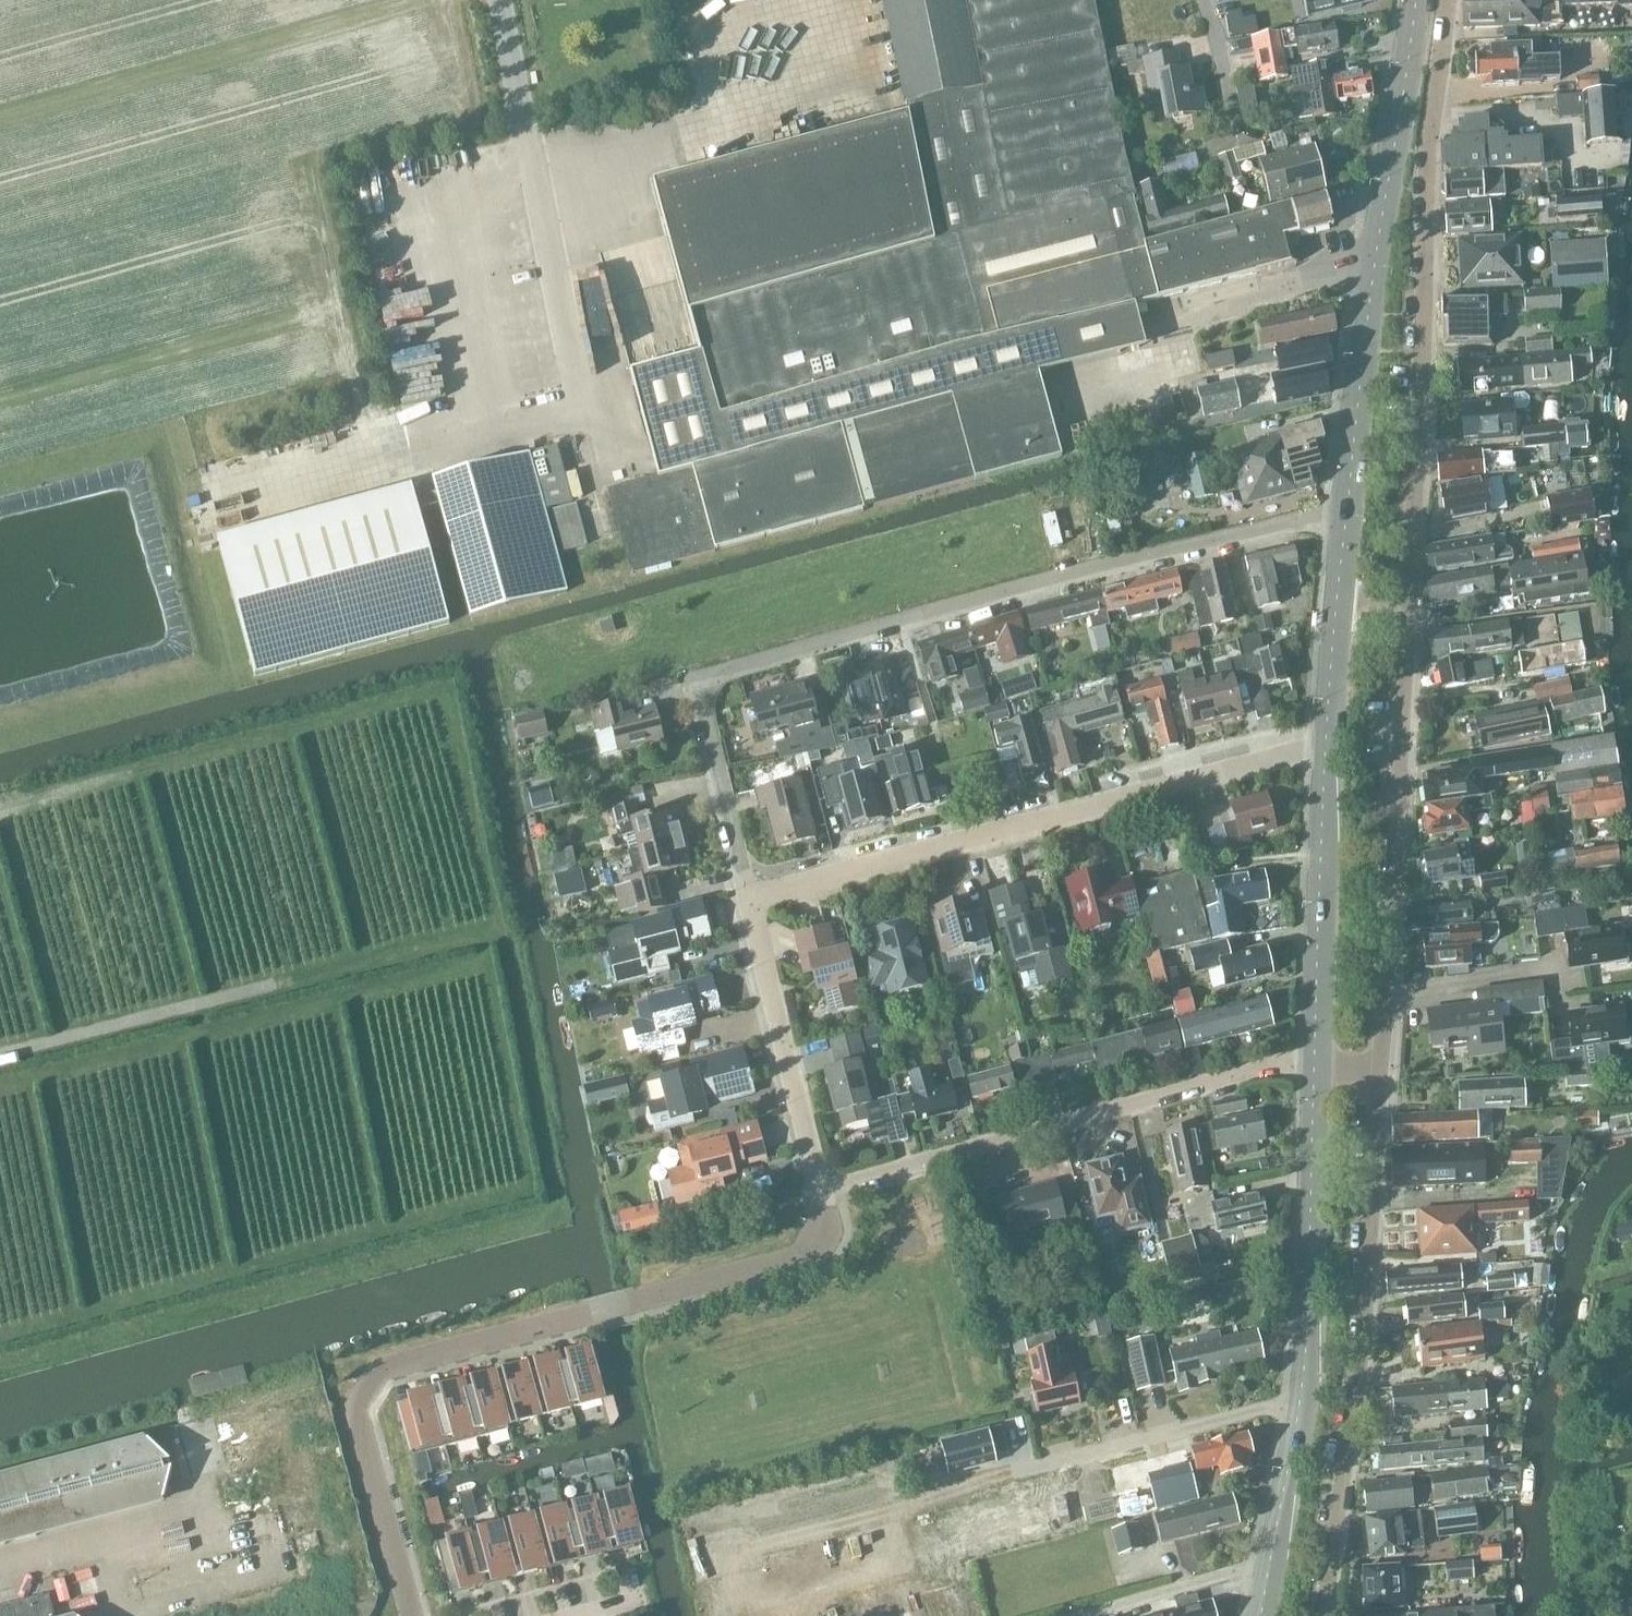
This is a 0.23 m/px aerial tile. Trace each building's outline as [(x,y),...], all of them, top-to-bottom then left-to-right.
[(1030,329),(1296,264),(1289,237),(1334,225),(1326,195),(1146,245),(1125,167),(1092,0),(967,0),(966,0),(888,0),(908,99),(909,103),(906,105),(908,114),(654,182),(700,353),(635,370),(664,476),(609,491),(632,575),(1062,457),(1030,329)] [(1372,0),(1306,0),(1309,14),(1372,1),(1372,0)] [(1465,29),(1560,25),(1560,8),(1601,6),(1601,0),(1463,0),(1465,29)] [(1338,50),(1333,24),(1282,33),(1285,50),(1291,49),(1297,48),(1299,57),(1338,50)] [(1260,82),(1288,77),(1285,61),(1283,51),(1280,33),(1252,38),(1260,82)] [(1537,60),(1536,50),(1541,50),(1540,38),(1517,39),(1518,48),(1480,49),(1480,57),(1475,57),(1476,80),(1481,80),(1482,88),(1520,86),(1520,84),(1541,83),(1541,81),(1561,80),(1560,59),(1537,60)] [(1285,50),(1283,51),(1285,61),(1293,60),(1291,49),(1285,50)] [(1178,72),(1175,54),(1143,59),(1144,62),(1128,64),(1131,76),(1135,76),(1135,77),(1143,76),(1143,75),(1146,74),(1149,87),(1147,87),(1149,95),(1160,93),(1165,120),(1207,112),(1202,88),(1192,90),(1188,70),(1178,72)] [(1327,63),(1291,69),(1300,121),(1336,115),(1333,100),(1330,80),(1327,63)] [(1334,78),(1338,99),(1338,101),(1372,96),(1368,72),(1334,78)] [(1599,77),(1577,78),(1578,91),(1599,89),(1599,77)] [(1626,137),(1622,91),(1587,93),(1591,139),(1626,137)] [(1258,109),(1256,92),(1245,94),(1248,111),(1258,109)] [(1454,140),(1442,143),(1444,174),(1494,170),(1540,167),(1538,141),(1510,143),(1508,130),(1508,129),(1496,130),(1495,119),(1459,122),(1459,130),(1453,131),(1454,140)] [(1308,136),(1298,139),(1301,149),(1310,146),(1308,136)] [(1271,203),(1324,189),(1313,147),(1260,161),(1271,203)] [(1228,184),(1241,179),(1233,153),(1219,157),(1228,184)] [(1167,177),(1195,170),(1192,156),(1164,163),(1167,177)] [(1494,170),(1444,174),(1446,201),(1505,196),(1504,183),(1495,184),(1494,170)] [(1167,212),(1159,181),(1137,187),(1149,235),(1227,216),(1222,198),(1167,212)] [(1539,188),(1524,190),(1524,199),(1540,198),(1539,188)] [(1559,220),(1602,216),(1600,197),(1557,201),(1559,220)] [(1448,236),(1458,235),(1492,233),(1492,226),(1501,225),(1499,207),(1501,207),(1501,203),(1447,206),(1448,236)] [(1462,290),(1525,286),(1521,236),(1459,240),(1462,290)] [(1553,290),(1609,287),(1606,241),(1551,245),(1553,290)] [(1526,312),(1562,309),(1561,291),(1525,293),(1526,312)] [(1493,346),(1492,318),(1507,318),(1507,309),(1507,296),(1441,298),(1442,321),(1444,321),(1444,347),(1493,346)] [(1264,346),(1336,332),(1332,308),(1259,322),(1264,346)] [(1527,354),(1553,352),(1552,338),(1526,341),(1527,354)] [(1283,379),(1334,371),(1329,345),(1277,354),(1282,379),(1283,379)] [(1461,393),(1572,383),(1571,366),(1592,364),(1591,351),(1458,363),(1461,393)] [(1209,372),(1235,365),(1232,353),(1206,359),(1209,372)] [(1330,398),(1326,372),(1274,381),(1279,407),(1330,398)] [(1208,389),(1206,382),(1192,385),(1194,395),(1199,394),(1204,417),(1241,410),(1235,383),(1208,389)] [(1527,397),(1521,395),(1495,397),(1496,404),(1462,408),(1465,439),(1490,436),(1490,440),(1517,437),(1514,411),(1527,411),(1530,407),(1530,399),(1527,397)] [(1554,426),(1522,429),(1523,446),(1543,445),(1544,444),(1554,444),(1557,443),(1561,443),(1562,456),(1573,455),(1573,448),(1594,446),(1591,422),(1583,423),(1583,419),(1561,422),(1561,425),(1554,425),(1554,426)] [(1280,432),(1281,439),(1295,492),(1316,487),(1311,469),(1321,467),(1315,446),(1325,443),(1319,422),(1280,432)] [(1243,505),(1295,492),(1281,439),(1230,452),(1243,505)] [(1544,444),(1543,445),(1544,464),(1556,462),(1554,444),(1544,444)] [(574,502),(559,446),(540,452),(530,454),(530,453),(434,481),(471,618),(567,592),(545,510),(574,502)] [(1482,457),(1482,452),(1438,456),(1440,482),(1486,477),(1516,472),(1514,455),(1482,457)] [(1196,496),(1214,491),(1205,454),(1187,459),(1196,496)] [(1186,465),(1164,469),(1167,486),(1189,482),(1186,465)] [(1447,524),(1492,517),(1486,481),(1441,488),(1447,524)] [(256,674),(447,622),(411,486),(219,538),(256,674)] [(1552,526),(1595,519),(1590,490),(1547,497),(1552,526)] [(1094,508),(1093,512),(1097,516),(1101,514),(1102,510),(1099,506),(1094,508)] [(1055,514),(1042,517),(1049,549),(1062,545),(1055,514)] [(1112,536),(1122,534),(1118,519),(1108,522),(1112,536)] [(1493,549),(1491,537),(1426,548),(1429,574),(1516,560),(1514,550),(1508,546),(1493,549)] [(1557,556),(1583,552),(1581,539),(1555,542),(1557,556)] [(1257,610),(1281,604),(1273,570),(1298,565),(1294,547),(1246,557),(1257,610)] [(1589,597),(1583,555),(1427,581),(1432,604),(1517,590),(1520,608),(1589,597)] [(1201,628),(1237,620),(1223,562),(1187,571),(1201,628)] [(1102,591),(1107,614),(1127,609),(1130,619),(1158,612),(1156,601),(1182,595),(1177,571),(1101,590),(1102,591)] [(1110,626),(1107,614),(1102,591),(1026,610),(1032,632),(1090,617),(1093,630),(1110,626)] [(975,650),(996,644),(1003,666),(1032,657),(1024,635),(1017,613),(968,629),(975,650)] [(1562,646),(1566,646),(1582,643),(1583,643),(1578,613),(1558,616),(1562,646)] [(1257,633),(1274,629),(1270,614),(1254,618),(1257,633)] [(1507,622),(1487,625),(1429,634),(1433,661),(1491,652),(1523,646),(1520,621),(1507,623),(1507,622)] [(954,657),(975,650),(968,629),(919,645),(925,666),(926,666),(932,685),(959,677),(954,657)] [(1196,633),(1182,636),(1185,651),(1200,648),(1196,633)] [(1246,656),(1241,657),(1245,671),(1258,720),(1273,717),(1267,693),(1264,694),(1263,687),(1290,680),(1282,649),(1260,654),(1259,649),(1263,648),(1260,636),(1242,641),(1246,656)] [(1591,641),(1583,643),(1587,664),(1595,663),(1591,641)] [(1583,643),(1519,654),(1522,676),(1545,672),(1546,678),(1565,675),(1564,668),(1586,664),(1583,643)] [(1241,657),(1233,659),(1237,673),(1245,671),(1242,660),(1241,657)] [(1502,657),(1493,659),(1495,667),(1503,666),(1502,657)] [(1460,658),(1438,662),(1443,689),(1465,685),(1494,679),(1491,660),(1461,666),(1460,658)] [(859,683),(846,686),(853,713),(866,710),(870,723),(883,720),(884,721),(907,715),(892,659),(869,665),(870,667),(856,671),(859,683)] [(1207,681),(1218,723),(1243,716),(1229,662),(1216,666),(1219,677),(1207,681)] [(1218,723),(1207,681),(1194,684),(1191,672),(1178,675),(1192,730),(1218,723)] [(1032,674),(1017,679),(1022,695),(1037,690),(1032,674)] [(1066,706),(1075,736),(1124,722),(1115,692),(1111,677),(1078,686),(1082,701),(1066,706)] [(1165,702),(1160,680),(1126,689),(1133,717),(1147,713),(1151,727),(1156,726),(1162,749),(1179,745),(1168,701),(1165,702)] [(1534,687),(1537,703),(1476,716),(1483,749),(1550,735),(1549,726),(1606,713),(1601,689),(1572,695),(1570,680),(1534,687)] [(797,697),(794,686),(751,698),(761,734),(797,724),(800,736),(820,730),(810,693),(797,697)] [(986,693),(960,702),(965,715),(990,707),(986,693)] [(626,716),(622,703),(596,710),(601,732),(613,729),(619,751),(663,740),(655,708),(626,716)] [(1005,705),(984,711),(988,725),(1009,718),(1005,705)] [(1083,766),(1075,736),(1066,706),(1041,713),(1058,774),(1083,766)] [(543,711),(515,718),(520,742),(548,734),(543,711)] [(994,728),(1000,751),(1015,747),(1022,772),(1043,766),(1030,718),(994,728)] [(877,728),(862,732),(865,741),(879,737),(877,728)] [(890,736),(876,740),(879,751),(893,747),(890,736)] [(1604,738),(1548,747),(1553,770),(1554,769),(1556,780),(1554,780),(1557,798),(1569,796),(1574,824),(1626,816),(1622,785),(1615,736),(1604,738)] [(883,787),(925,776),(917,747),(875,760),(883,787)] [(1429,785),(1424,786),(1427,806),(1428,805),(1428,806),(1467,800),(1475,799),(1484,798),(1481,780),(1553,770),(1548,747),(1471,759),(1472,768),(1462,769),(1427,775),(1429,785)] [(1113,751),(1104,753),(1106,760),(1115,757),(1113,751)] [(820,760),(818,752),(807,754),(807,755),(810,763),(820,760)] [(807,755),(797,757),(800,769),(810,766),(810,763),(807,755)] [(842,764),(817,771),(820,783),(828,810),(842,806),(849,830),(861,826),(885,820),(884,818),(872,774),(847,781),(842,764)] [(626,774),(612,778),(614,787),(628,784),(626,774)] [(925,776),(883,787),(890,816),(933,805),(925,776)] [(815,837),(800,780),(756,791),(761,808),(767,807),(778,847),(815,837)] [(1546,788),(1531,790),(1534,813),(1550,811),(1546,788)] [(634,789),(600,798),(604,813),(612,811),(615,826),(619,825),(622,837),(625,836),(629,852),(639,849),(684,838),(677,811),(641,819),(634,789)] [(1230,853),(1253,847),(1250,836),(1276,829),(1267,795),(1231,805),(1236,822),(1223,826),(1230,853)] [(1425,821),(1422,821),(1424,834),(1427,833),(1427,837),(1471,831),(1469,818),(1466,819),(1466,814),(1493,810),(1491,796),(1484,798),(1475,799),(1467,800),(1428,806),(1430,817),(1425,817),(1425,821)] [(684,838),(639,849),(629,852),(636,879),(633,880),(629,881),(638,916),(665,909),(656,874),(691,865),(684,838)] [(1453,842),(1455,851),(1423,856),(1424,859),(1421,859),(1423,872),(1426,871),(1428,885),(1462,880),(1462,879),(1473,877),(1471,862),(1472,862),(1468,839),(1453,842)] [(1574,852),(1538,858),(1541,877),(1577,871),(1620,864),(1617,845),(1574,852)] [(1198,846),(1193,854),(1205,861),(1210,853),(1198,846)] [(579,871),(553,878),(558,899),(585,893),(579,871)] [(1211,941),(1201,900),(1193,871),(1136,886),(1142,909),(1152,948),(1158,946),(1161,954),(1211,941)] [(1114,916),(1142,909),(1136,887),(1132,888),(1131,883),(1116,887),(1117,890),(1108,893),(1102,872),(1071,880),(1085,932),(1090,931),(1094,935),(1109,931),(1111,926),(1116,924),(1114,916)] [(1197,880),(1201,900),(1217,897),(1219,908),(1208,910),(1213,940),(1244,935),(1239,906),(1269,900),(1264,872),(1215,881),(1215,877),(1197,880)] [(1481,892),(1508,888),(1506,873),(1506,872),(1479,876),(1481,892)] [(1506,873),(1508,888),(1517,886),(1515,872),(1506,873)] [(1554,882),(1542,884),(1543,893),(1555,891),(1554,882)] [(1030,920),(1022,891),(1018,888),(992,895),(1001,929),(1007,927),(1017,962),(1020,971),(1036,967),(1041,984),(1070,976),(1057,928),(1044,931),(1041,921),(1037,918),(1030,920)] [(710,937),(701,905),(701,903),(659,915),(661,920),(605,935),(610,954),(617,983),(668,971),(665,957),(675,954),(678,950),(677,945),(710,937)] [(964,910),(963,903),(933,910),(944,954),(942,954),(952,988),(978,981),(973,960),(994,955),(983,911),(970,914),(969,912),(968,912),(968,911),(966,911),(964,910)] [(1455,912),(1454,904),(1406,910),(1408,932),(1484,923),(1490,922),(1488,913),(1468,915),(1468,911),(1455,912)] [(1560,905),(1538,908),(1539,915),(1549,913),(1561,912),(1560,905)] [(1561,912),(1549,913),(1552,937),(1565,935),(1570,970),(1616,963),(1616,967),(1629,965),(1626,945),(1623,946),(1620,926),(1588,931),(1585,908),(1561,912)] [(1539,915),(1534,916),(1537,939),(1552,937),(1549,913),(1539,915)] [(914,938),(910,922),(875,931),(881,955),(866,959),(873,986),(897,980),(901,993),(927,986),(922,965),(919,952),(918,953),(919,954),(915,955),(912,943),(916,942),(916,943),(917,943),(915,937),(914,938)] [(1427,968),(1464,965),(1471,965),(1469,945),(1493,943),(1495,942),(1497,941),(1499,938),(1498,924),(1479,926),(1479,927),(1450,930),(1433,931),(1434,937),(1425,938),(1427,968)] [(835,953),(829,928),(797,936),(806,974),(813,972),(818,991),(826,989),(831,1013),(857,1006),(851,983),(855,982),(847,950),(835,953)] [(1235,958),(1230,940),(1190,951),(1196,973),(1222,966),(1228,987),(1277,973),(1271,949),(1235,958)] [(667,975),(670,986),(681,984),(678,973),(667,975)] [(678,1045),(684,1043),(681,1030),(691,1028),(694,1023),(692,1016),(719,1010),(711,980),(683,987),(685,994),(629,1007),(642,1054),(657,1050),(660,1065),(682,1059),(678,1045)] [(1504,1054),(1498,1005),(1509,1004),(1544,999),(1546,999),(1544,981),(1490,988),(1492,1003),(1428,1011),(1433,1049),(1468,1045),(1470,1059),(1504,1054)] [(1190,992),(1173,997),(1178,1018),(1195,1014),(1190,992)] [(1187,1049),(1273,1027),(1265,998),(1228,1007),(1179,1019),(1187,1049)] [(1544,999),(1509,1004),(1511,1017),(1545,1013),(1544,999)] [(618,1000),(608,1002),(613,1019),(622,1017),(618,1000)] [(1556,1072),(1566,1070),(1589,1067),(1586,1046),(1631,1041),(1626,1005),(1570,1012),(1573,1039),(1551,1042),(1556,1072)] [(874,1010),(861,1014),(865,1030),(878,1026),(874,1010)] [(1029,1058),(1019,1019),(1004,1023),(1014,1062),(1029,1058)] [(1174,1022),(1130,1034),(1092,1044),(1096,1061),(1099,1070),(1125,1063),(1123,1053),(1135,1050),(1146,1047),(1149,1057),(1181,1048),(1174,1022)] [(878,1026),(865,1030),(869,1049),(883,1045),(878,1026)] [(869,1119),(861,1088),(867,1086),(858,1051),(861,1050),(858,1036),(832,1043),(839,1068),(827,1071),(837,1113),(841,1112),(844,1126),(869,1119)] [(1054,1072),(1096,1061),(1092,1044),(1027,1061),(1024,1062),(1013,1065),(1009,1066),(1009,1068),(968,1079),(973,1099),(1055,1076),(1054,1072)] [(951,1048),(938,1051),(941,1060),(953,1057),(951,1048)] [(657,1131),(693,1122),(691,1116),(702,1113),(705,1109),(704,1106),(732,1098),(730,1090),(751,1084),(743,1050),(692,1063),(694,1072),(663,1080),(668,1099),(650,1104),(657,1131)] [(959,1059),(949,1062),(954,1081),(964,1078),(959,1059)] [(1454,1068),(1444,1069),(1445,1079),(1455,1078),(1454,1068)] [(940,1086),(935,1069),(906,1077),(910,1094),(898,1097),(897,1096),(879,1101),(890,1144),(908,1140),(902,1116),(915,1112),(917,1122),(957,1111),(950,1084),(940,1086)] [(1590,1069),(1566,1070),(1566,1088),(1591,1086),(1590,1069)] [(1460,1084),(1461,1111),(1528,1107),(1527,1080),(1460,1084)] [(601,1083),(586,1086),(590,1104),(605,1100),(601,1083)] [(1217,1117),(1247,1111),(1244,1098),(1214,1104),(1217,1117)] [(1600,1111),(1578,1111),(1578,1125),(1600,1125),(1600,1111)] [(735,1112),(718,1116),(721,1128),(738,1123),(735,1112)] [(1393,1143),(1479,1139),(1478,1112),(1391,1116),(1393,1143)] [(1260,1113),(1207,1124),(1212,1152),(1232,1148),(1233,1156),(1260,1151),(1258,1143),(1266,1141),(1260,1113)] [(1209,1187),(1202,1154),(1212,1152),(1207,1124),(1166,1132),(1178,1192),(1209,1187)] [(678,1204),(724,1192),(721,1179),(731,1176),(734,1172),(733,1167),(765,1159),(757,1125),(723,1134),(725,1142),(690,1151),(695,1168),(670,1174),(678,1204)] [(1560,1199),(1570,1139),(1509,1142),(1512,1165),(1537,1164),(1539,1200),(1560,1199)] [(1427,1146),(1430,1187),(1486,1184),(1485,1166),(1484,1143),(1427,1146)] [(1430,1187),(1427,1146),(1391,1148),(1394,1189),(1430,1187)] [(1091,1166),(1088,1170),(1098,1214),(1102,1217),(1116,1214),(1120,1233),(1150,1226),(1143,1194),(1130,1197),(1122,1163),(1118,1160),(1091,1166)] [(1059,1198),(1055,1183),(1033,1189),(1034,1193),(1002,1202),(1011,1233),(1065,1219),(1069,1234),(1083,1230),(1074,1194),(1059,1198)] [(1215,1204),(1212,1193),(1199,1196),(1191,1200),(1192,1204),(1183,1207),(1190,1232),(1217,1225),(1219,1232),(1267,1222),(1261,1194),(1215,1204)] [(1422,1257),(1477,1253),(1475,1225),(1532,1221),(1530,1203),(1419,1212),(1422,1257)] [(1610,1242),(1631,1236),(1631,1226),(1630,1219),(1614,1224),(1610,1242)] [(1191,1236),(1161,1245),(1173,1287),(1175,1294),(1184,1291),(1205,1286),(1204,1281),(1203,1278),(1200,1268),(1191,1236)] [(1090,1239),(1077,1242),(1082,1262),(1095,1259),(1090,1239)] [(1492,1252),(1482,1252),(1483,1263),(1493,1262),(1492,1252)] [(1478,1265),(1479,1276),(1496,1274),(1495,1263),(1478,1265)] [(1218,1264),(1200,1268),(1203,1278),(1204,1281),(1221,1278),(1218,1264)] [(1388,1296),(1462,1290),(1460,1266),(1386,1273),(1388,1296)] [(1488,1292),(1515,1289),(1514,1274),(1486,1277),(1488,1292)] [(1205,1286),(1184,1291),(1187,1304),(1209,1299),(1205,1286)] [(1409,1325),(1466,1318),(1463,1296),(1406,1303),(1409,1325)] [(1481,1322),(1504,1319),(1503,1304),(1479,1307),(1481,1322)] [(1422,1369),(1485,1362),(1481,1324),(1418,1331),(1422,1369)] [(1053,1325),(1023,1332),(1035,1382),(1031,1383),(1037,1414),(1081,1404),(1074,1374),(1064,1376),(1053,1325)] [(1171,1351),(1178,1382),(1180,1393),(1199,1389),(1198,1386),(1219,1381),(1218,1374),(1264,1363),(1257,1332),(1171,1351)] [(1136,1393),(1165,1385),(1154,1336),(1125,1342),(1136,1393)] [(560,1365),(571,1408),(603,1400),(589,1349),(576,1353),(578,1360),(560,1365)] [(571,1408),(560,1365),(558,1358),(545,1361),(547,1369),(528,1374),(540,1417),(571,1408)] [(540,1417),(528,1374),(526,1366),(513,1370),(515,1377),(496,1382),(508,1425),(540,1417)] [(508,1425),(496,1382),(494,1375),(481,1378),(483,1386),(465,1391),(478,1439),(509,1430),(508,1425)] [(1620,1376),(1607,1379),(1610,1393),(1623,1390),(1620,1376)] [(1506,1378),(1483,1380),(1438,1384),(1441,1414),(1486,1409),(1486,1402),(1508,1400),(1506,1378)] [(478,1439),(465,1391),(463,1383),(450,1387),(452,1394),(433,1399),(446,1447),(478,1439)] [(1396,1418),(1441,1414),(1438,1384),(1393,1389),(1396,1418)] [(446,1447),(433,1399),(431,1392),(418,1395),(420,1403),(400,1408),(413,1456),(446,1447)] [(1453,1440),(1486,1437),(1485,1422),(1452,1425),(1453,1440)] [(1506,1426),(1491,1427),(1492,1438),(1507,1437),(1506,1426)] [(988,1432),(988,1431),(942,1443),(949,1475),(996,1463),(992,1448),(1005,1445),(1001,1428),(988,1432)] [(1443,1432),(1429,1433),(1430,1444),(1444,1442),(1443,1432)] [(1249,1469),(1246,1458),(1253,1456),(1248,1435),(1192,1450),(1198,1472),(1219,1466),(1222,1476),(1249,1469)] [(1424,1445),(1426,1467),(1488,1462),(1486,1439),(1424,1445)] [(38,1536),(37,1533),(163,1499),(164,1500),(172,1469),(164,1472),(163,1465),(171,1463),(148,1440),(148,1442),(22,1475),(21,1472),(0,1478),(0,1546),(38,1536)] [(1381,1472),(1426,1467),(1424,1445),(1379,1449),(1381,1472)] [(598,1475),(594,1458),(585,1461),(589,1477),(598,1475)] [(1502,1458),(1489,1460),(1490,1469),(1503,1467),(1502,1458)] [(583,1459),(573,1462),(576,1474),(586,1471),(583,1459)] [(1198,1500),(1189,1466),(1147,1476),(1156,1510),(1198,1500)] [(1434,1501),(1491,1494),(1488,1469),(1431,1477),(1434,1501)] [(1612,1476),(1605,1487),(1614,1493),(1621,1481),(1612,1476)] [(1369,1514),(1414,1508),(1410,1479),(1365,1485),(1369,1514)] [(471,1491),(459,1495),(461,1503),(474,1500),(471,1491)] [(596,1501),(607,1544),(626,1539),(628,1546),(641,1543),(628,1492),(596,1501)] [(1163,1544),(1239,1524),(1232,1496),(1156,1515),(1163,1544)] [(439,1498),(426,1502),(429,1512),(442,1509),(439,1498)] [(609,1551),(607,1544),(596,1501),(564,1509),(576,1552),(594,1547),(596,1555),(609,1551)] [(576,1552),(564,1509),(562,1504),(531,1512),(544,1561),(562,1556),(565,1563),(578,1560),(576,1552)] [(1438,1538),(1479,1533),(1475,1505),(1435,1510),(1438,1538)] [(1365,1519),(1370,1560),(1411,1555),(1410,1551),(1428,1548),(1424,1511),(1365,1519)] [(546,1568),(544,1561),(531,1512),(531,1513),(532,1518),(501,1526),(512,1569),(531,1564),(533,1572),(546,1568)] [(1120,1555),(1146,1548),(1139,1523),(1113,1530),(1120,1555)] [(515,1577),(512,1569),(501,1526),(469,1534),(481,1577),(499,1573),(501,1580),(515,1577)] [(483,1585),(481,1577),(469,1534),(437,1543),(448,1586),(468,1581),(470,1589),(483,1585)] [(1446,1582),(1474,1579),(1473,1560),(1445,1563),(1446,1582)] [(1367,1611),(1402,1608),(1399,1567),(1364,1569),(1367,1611)] [(1175,1600),(1178,1612),(1179,1615),(1217,1615),(1213,1601),(1200,1604),(1197,1595),(1175,1600)]
